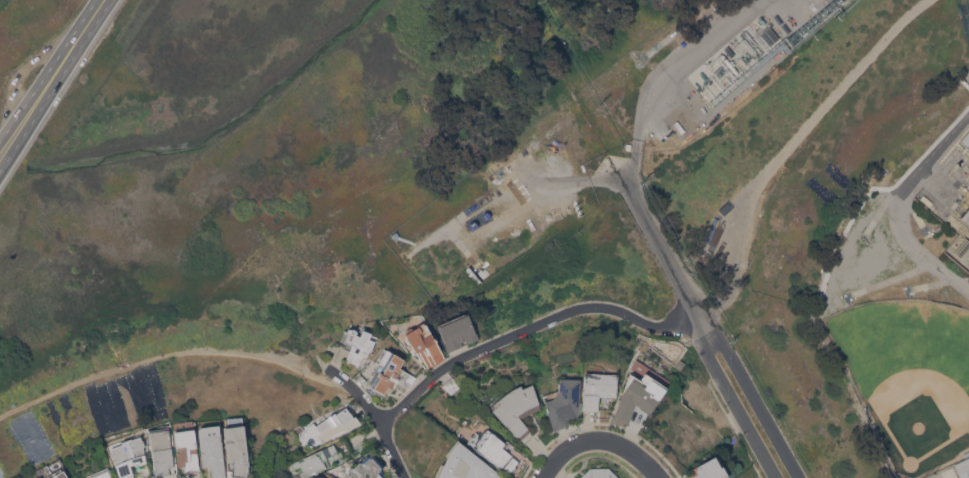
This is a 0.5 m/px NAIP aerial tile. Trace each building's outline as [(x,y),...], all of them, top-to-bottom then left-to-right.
[(968,131),(968,132),(968,143),(967,145),(961,140),(968,131)] [(960,217),(968,207),(968,225),(960,217)] [(964,236),(968,240),(968,246),(960,257),(952,251),(964,236)] [(478,339),(466,344),(464,339),(461,341),(463,345),(447,352),(445,347),(446,346),(437,324),(462,314),(467,314),(478,339)] [(428,368),(423,360),(422,361),(416,352),(415,352),(404,334),(405,333),(405,332),(412,327),(413,329),(418,326),(417,325),(423,321),(445,358),(428,368)] [(369,339),(374,341),(370,351),(368,350),(366,356),(363,362),(360,360),(358,366),(346,361),(352,344),(345,342),(348,332),(347,331),(348,328),(356,331),(355,334),(359,336),(362,329),(371,333),(369,339)] [(380,363),(376,361),(384,348),(404,359),(400,366),(404,368),(403,370),(415,376),(409,388),(397,381),(390,393),(386,390),(384,394),(367,385),(380,363)] [(684,363),(680,370),(674,365),(678,359),(684,363)] [(615,374),(614,397),(597,396),(596,410),(580,410),(582,372),(615,374)] [(634,404),(626,425),(610,419),(619,394),(624,384),(628,373),(638,380),(643,372),(664,387),(657,398),(658,399),(648,414),(634,404)] [(453,377),(460,386),(451,394),(443,385),(453,377)] [(576,419),(564,422),(565,426),(551,431),(542,401),(551,398),(556,391),(557,378),(578,379),(576,419)] [(518,441),(490,410),(493,408),(490,405),(503,394),(512,388),(515,386),(519,385),(520,388),(531,384),(539,409),(532,411),(520,419),(529,430),(518,441)] [(334,412),(335,414),(345,407),(352,417),(355,415),(360,423),(345,430),(344,428),(335,433),(327,439),(310,447),(302,433),(308,429),(306,427),(313,422),(315,425),(334,412)] [(879,436),(876,437),(870,424),(873,422),(879,436)] [(219,433),(225,477),(211,477),(210,470),(207,465),(201,466),(197,430),(197,429),(198,428),(199,428),(199,427),(217,424),(219,433)] [(248,473),(247,477),(243,477),(230,475),(231,471),(227,470),(222,427),(243,425),(249,472),(248,473)] [(151,452),(147,430),(167,427),(173,466),(168,466),(169,474),(155,476),(151,452)] [(500,469),(480,453),(479,454),(474,450),(474,449),(466,443),(474,432),(480,436),(486,428),(489,430),(490,430),(505,442),(501,447),(519,461),(508,476),(500,469)] [(175,453),(176,452),(173,432),(192,429),(198,470),(197,470),(197,471),(187,472),(187,471),(184,472),(183,465),(177,466),(175,453)] [(112,456),(110,456),(109,453),(110,452),(108,444),(139,434),(141,439),(142,439),(144,446),(142,446),(145,462),(138,464),(137,462),(129,465),(132,474),(119,477),(112,456)] [(331,465),(302,477),(289,477),(302,471),(300,466),(294,469),(291,462),(344,438),(351,451),(333,460),(331,465)] [(475,477),(435,477),(433,477),(440,463),(442,464),(446,456),(444,455),(456,439),(504,477),(476,477),(475,477)] [(377,472),(382,477),(355,477),(354,477),(352,477),(347,473),(347,470),(351,467),(353,467),(358,461),(360,462),(367,455),(372,455),(382,466),(381,470),(380,470),(377,472)] [(726,476),(722,477),(683,477),(693,472),(690,468),(713,456),(718,466),(720,465),(726,476)] [(968,477),(965,472),(959,475),(954,464),(968,456),(968,477)] [(106,467),(110,477),(87,477),(86,475),(106,467)] [(607,467),(618,477),(577,477),(588,467),(607,467)] [(62,469),(67,477),(41,477),(59,468),(61,470),(62,469)]
